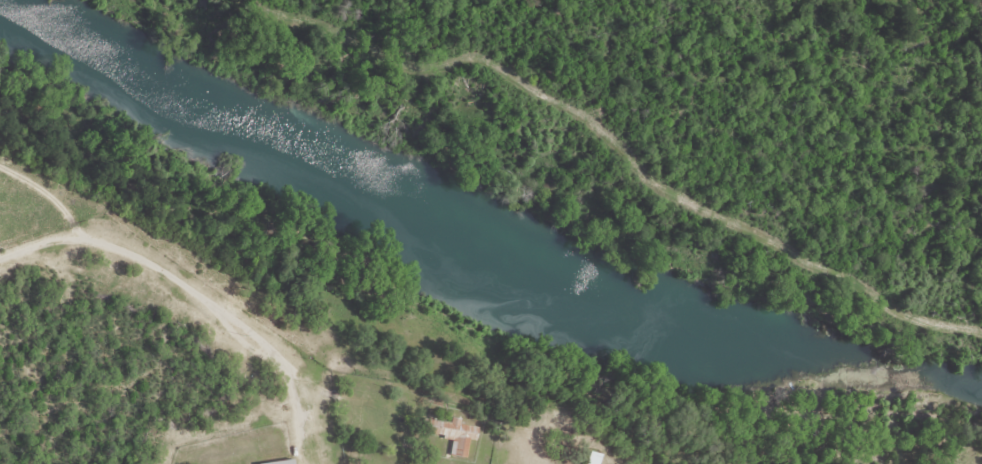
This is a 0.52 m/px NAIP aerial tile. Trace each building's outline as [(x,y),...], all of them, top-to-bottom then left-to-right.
[(602,455),(591,453),(588,463),(600,463),(602,455)]
